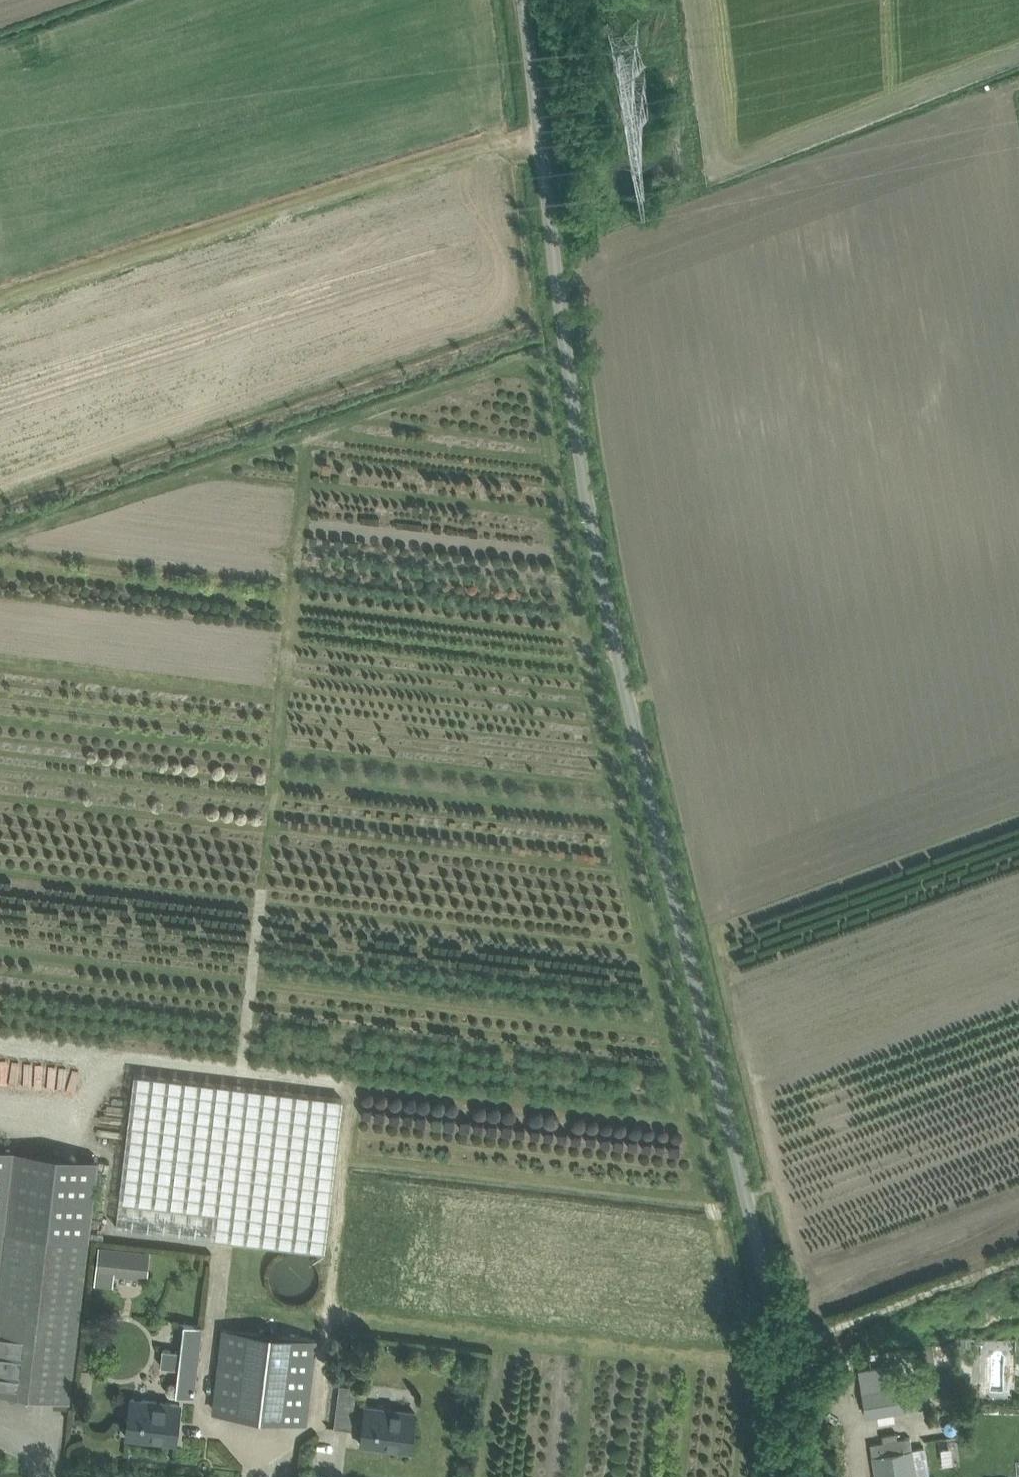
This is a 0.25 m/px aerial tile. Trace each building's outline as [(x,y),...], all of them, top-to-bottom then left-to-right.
[(135,1074),(116,1227),(324,1253),(343,1100),(135,1074)] [(70,1400),(99,1159),(0,1147),(0,1391),(70,1400)] [(114,1273),(147,1277),(150,1252),(100,1246),(96,1284),(113,1285),(114,1273)] [(179,1368),(176,1394),(194,1396),(202,1325),(185,1323),(181,1351),(164,1349),(162,1366),(179,1368)] [(217,1390),(214,1409),(306,1420),(308,1401),(316,1339),(278,1335),(224,1328),(217,1390)] [(914,1367),(936,1364),(933,1344),(911,1347),(914,1367)] [(858,1368),(866,1415),(926,1405),(922,1381),(901,1385),(897,1361),(858,1368)] [(79,1392),(93,1393),(94,1369),(80,1368),(79,1392)] [(327,1426),(352,1429),(359,1372),(334,1369),(327,1426)] [(131,1398),(129,1417),(127,1437),(176,1442),(181,1404),(131,1398)] [(366,1405),(364,1425),(362,1444),(411,1450),(415,1411),(366,1405)] [(910,1449),(873,1455),(877,1476),(914,1476),(910,1449)]
